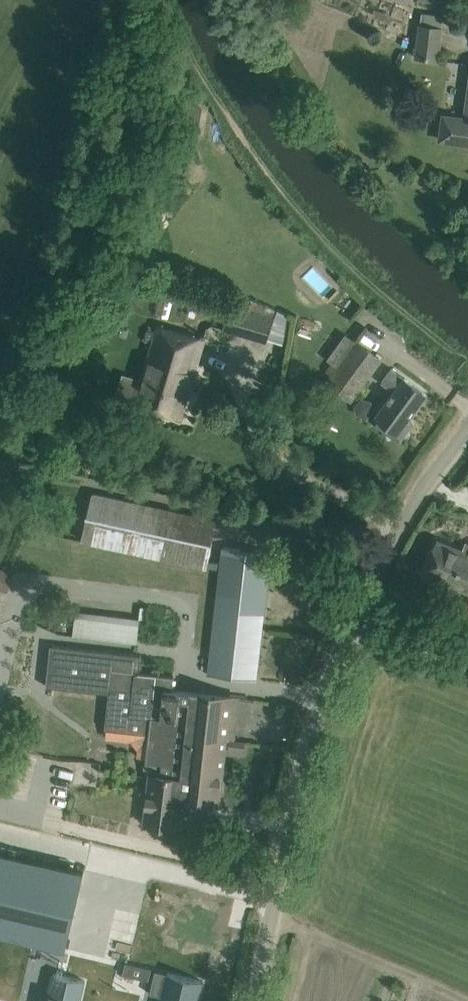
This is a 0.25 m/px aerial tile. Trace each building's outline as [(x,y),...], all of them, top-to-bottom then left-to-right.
[(414,56),(435,59),(440,30),(420,26),(414,56)] [(467,143),(467,95),(465,118),(454,116),(451,141),(467,143)] [(298,272),(320,295),(333,283),(311,259),(298,272)] [(232,302),(223,329),(268,344),(277,317),(232,302)] [(157,324),(133,402),(181,416),(204,339),(157,324)] [(381,359),(346,333),(327,358),(337,366),(326,381),(351,399),(381,359)] [(382,381),(395,390),(376,416),(387,424),(389,437),(394,437),(399,441),(404,435),(408,434),(407,430),(413,423),(408,419),(427,394),(405,377),(404,378),(391,368),(382,381)] [(92,492),(81,541),(219,571),(208,674),(256,679),(270,552),(222,546),(220,563),(207,560),(216,520),(92,492)] [(467,591),(467,552),(437,539),(423,572),(467,591)] [(14,575),(0,569),(0,586),(8,590),(14,575)] [(78,609),(74,632),(139,642),(142,619),(78,609)] [(50,645),(46,687),(109,695),(105,728),(148,734),(146,759),(151,776),(147,775),(143,823),(177,827),(181,797),(218,801),(230,697),(172,690),(173,675),(139,671),(140,655),(50,645)] [(246,742),(229,740),(227,752),(244,754),(246,742)] [(90,769),(81,768),(74,774),(78,783),(87,785),(92,778),(90,769)] [(65,949),(84,871),(0,851),(0,933),(65,949)] [(127,890),(132,862),(107,857),(102,885),(127,890)] [(79,926),(115,973),(186,918),(150,871),(79,926)] [(193,903),(187,916),(204,923),(197,938),(214,945),(225,917),(193,903)] [(149,993),(161,996),(160,1000),(198,1000),(203,981),(155,970),(149,993)] [(46,1000),(80,1000),(85,980),(52,973),(46,1000)]
